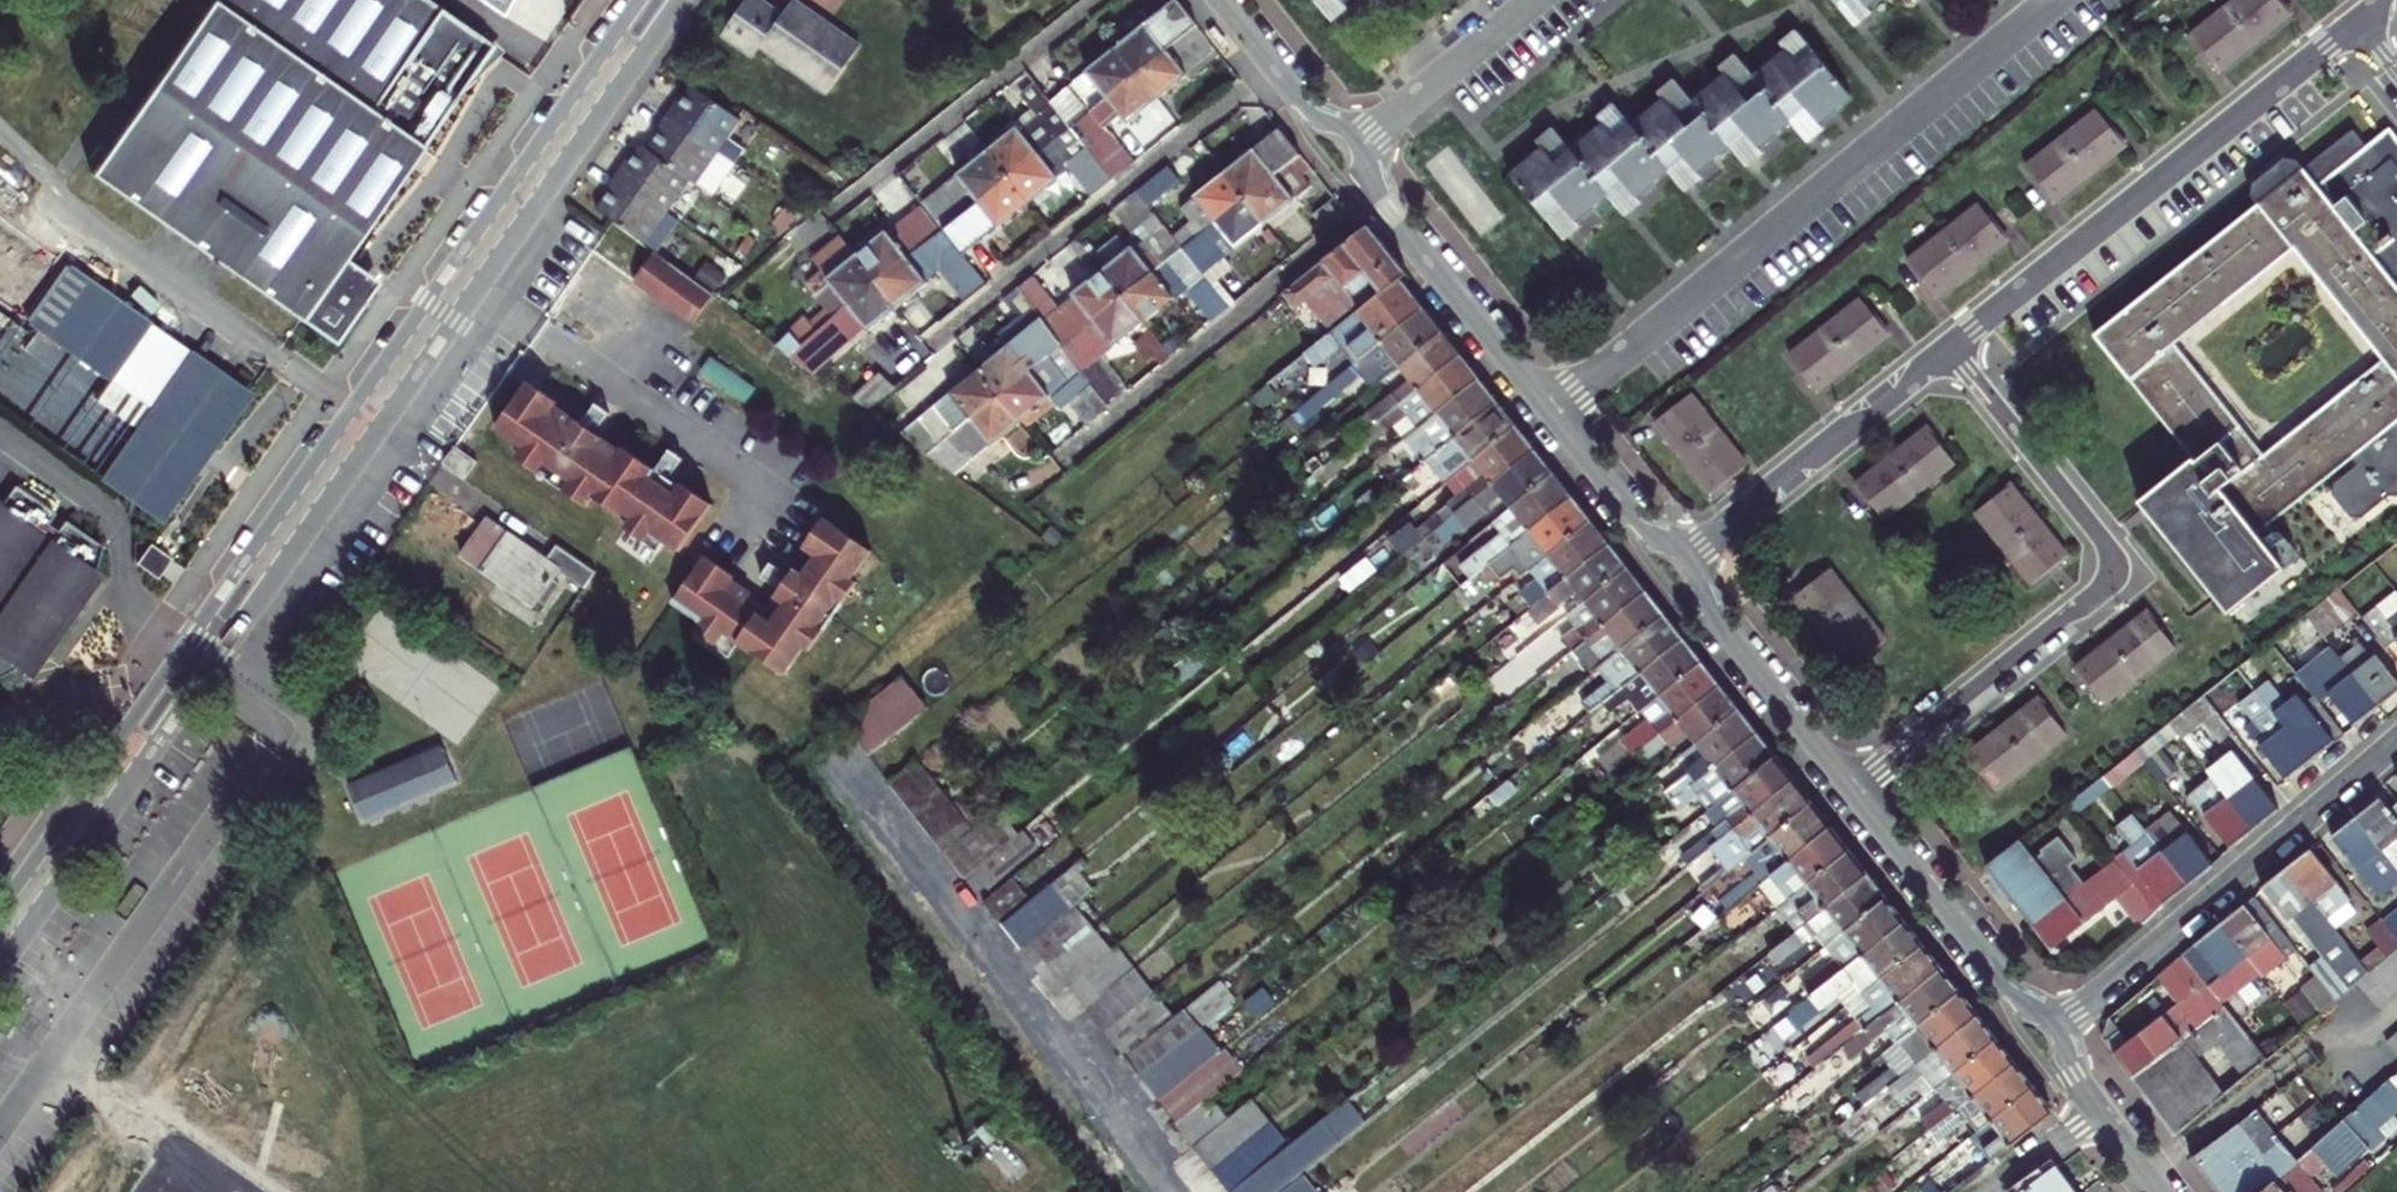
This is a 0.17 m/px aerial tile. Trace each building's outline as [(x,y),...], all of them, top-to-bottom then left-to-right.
[(419,0),(213,0),(93,172),(336,341),(373,287),(340,264),(461,89),(495,58),(481,43),(419,0)] [(506,13),(513,0),(488,0),(506,13)] [(784,11),(780,18),(769,10),(773,3),(769,0),(746,0),(724,32),(755,53),(763,41),(796,65),(794,68),(825,90),(859,43),(829,22),(828,25),(793,0),(792,0),(784,11)] [(1179,0),(1175,0),(1119,46),(1139,71),(1198,24),(1179,0)] [(1322,14),(1340,0),(1311,0),(1322,14)] [(1847,17),(1868,0),(1834,0),(1847,17)] [(2219,19),(2247,54),(2281,27),(2260,0),(2244,0),(2219,19)] [(784,11),(773,3),(769,10),(780,18),(784,11)] [(2212,81),(2247,54),(2219,19),(2184,46),(2212,81)] [(1198,24),(1139,71),(1160,97),(1189,74),(1187,70),(1216,47),(1198,24)] [(1798,36),(1787,45),(1800,61),(1811,52),(1798,36)] [(1762,92),(1800,61),(1787,45),(1749,76),(1737,62),(1732,65),(1757,96),(1762,92)] [(1119,46),(1092,67),(1113,93),(1139,71),(1119,46)] [(1757,96),(1716,130),(1674,165),(1666,172),(1677,186),(1727,146),(1738,160),(1786,122),(1798,135),(1847,95),(1811,52),(1800,61),(1762,92),(1757,96)] [(1716,130),(1757,96),(1732,65),(1690,99),(1704,115),(1716,130)] [(1113,93),(1097,105),(1094,108),(1079,120),(1098,142),(1092,145),(1119,178),(1138,162),(1109,126),(1126,113),(1131,119),(1160,97),(1139,71),(1113,93)] [(1020,126),(990,150),(1010,175),(1057,138),(1075,123),(1042,83),(1029,93),(1040,107),(1047,115),(1025,133),(1020,126)] [(679,98),(668,115),(718,152),(741,120),(736,116),(693,85),(683,100),(679,98)] [(1679,85),(1637,119),(1661,148),(1674,165),(1716,130),(1704,115),(1690,99),(1679,85)] [(1040,107),(1019,124),(1020,126),(1025,133),(1047,115),(1040,107)] [(1614,110),(1582,135),(1607,166),(1630,194),(1663,168),(1666,172),(1674,165),(1661,148),(1637,119),(1628,126),(1614,110)] [(644,141),(642,144),(689,179),(709,194),(732,162),(718,152),(668,115),(659,127),(663,130),(652,146),(644,141)] [(2091,121),(2059,147),(2085,181),(2117,155),(2091,121)] [(1057,138),(1010,175),(1031,201),(1061,177),(1059,172),(1069,164),(1092,145),(1086,138),(1083,134),(1075,123),(1057,138)] [(1280,127),(1225,171),(1247,198),(1302,154),(1280,127)] [(1554,133),(1526,155),(1553,188),(1576,216),(1605,193),(1615,206),(1630,194),(1607,166),(1582,135),(1567,148),(1554,133)] [(2092,339),(2190,465),(2136,506),(2222,619),(2278,576),(2250,538),(2376,441),(2381,447),(2358,465),(2356,475),(2374,498),(2385,499),(2396,490),(2396,152),(2386,138),(2361,156),(2348,138),(2298,177),(2292,170),(2280,169),(2248,193),(2247,204),(2253,213),(2092,339)] [(689,179),(642,144),(632,158),(629,156),(616,174),(667,211),(689,179)] [(1092,145),(1069,164),(1095,198),(1119,178),(1092,145)] [(2051,208),(2085,181),(2059,147),(2025,174),(2051,208)] [(924,203),(945,229),(1010,175),(990,150),(924,203)] [(1247,198),(1266,222),(1312,186),(1300,170),(1309,162),(1302,154),(1247,198)] [(1555,233),(1576,216),(1553,188),(1526,155),(1505,172),(1532,204),(1555,233)] [(1168,166),(1138,191),(1148,204),(1179,179),(1168,166)] [(1195,219),(1174,236),(1184,249),(1247,198),(1225,171),(1183,204),(1195,219)] [(597,207),(655,249),(656,250),(679,220),(667,211),(616,174),(607,185),(611,188),(597,207)] [(1010,175),(945,229),(965,255),(1031,201),(1010,175)] [(1131,231),(1155,213),(1148,204),(1138,191),(1115,209),(1131,231)] [(1184,249),(1200,269),(1203,272),(1237,246),(1266,222),(1247,198),(1184,249)] [(860,254),(881,280),(945,229),(924,203),(860,254)] [(1975,211),(1941,238),(1968,273),(2002,246),(1975,211)] [(1103,271),(1124,298),(1184,249),(1174,236),(1164,224),(1103,271)] [(1265,306),(1278,322),(1318,292),(1332,311),(1354,295),(1364,308),(1402,278),(1407,273),(1368,224),(1362,229),(1307,273),(1265,306)] [(945,229),(881,280),(901,306),(930,283),(928,280),(944,267),(970,301),(989,286),(970,261),(965,255),(945,229)] [(821,292),(838,315),(881,280),(860,254),(844,235),(815,258),(833,282),(821,292)] [(1934,300),(1968,273),(1941,238),(1907,264),(1934,300)] [(1096,263),(1077,240),(1071,245),(1090,268),(1096,263)] [(970,261),(989,286),(1006,273),(1005,272),(986,248),(970,261)] [(656,250),(655,249),(632,282),(689,324),(713,291),(656,250)] [(1229,305),(1203,272),(1200,269),(1184,249),(1124,298),(1143,321),(1192,283),(1217,315),(1229,305)] [(184,431),(135,499),(162,518),(249,392),(71,266),(30,324),(153,410),(184,431)] [(1033,304),(1066,345),(1124,298),(1103,271),(1074,293),(1076,297),(1063,306),(1037,274),(1019,287),(1033,304)] [(1355,363),(1365,356),(1425,307),(1402,278),(1364,308),(1304,356),(1278,376),(1291,392),(1346,350),(1355,363)] [(881,280),(838,315),(791,353),(815,371),(870,326),(872,329),(901,306),(881,280)] [(1124,298),(1066,345),(1082,366),(1084,368),(1110,401),(1125,390),(1099,357),(1143,321),(1124,298)] [(1860,301),(1824,329),(1852,365),(1887,337),(1860,301)] [(983,368),(1005,395),(1033,372),(1066,345),(1033,304),(999,331),(1011,345),(983,368)] [(1425,307),(1365,356),(1376,369),(1395,354),(1403,364),(1443,331),(1425,307)] [(1852,365),(1824,329),(1792,355),(1821,391),(1852,365)] [(1443,331),(1403,364),(1412,377),(1371,410),(1379,421),(1461,353),(1443,331)] [(1066,345),(1033,372),(1051,394),(1078,372),(1084,368),(1082,366),(1066,345)] [(1461,353),(1379,421),(1340,452),(1346,461),(1428,397),(1439,411),(1480,377),(1461,353)] [(1005,395),(983,368),(914,424),(943,444),(961,430),(1005,395)] [(1084,368),(1078,372),(1085,381),(1068,394),(1088,421),(1111,402),(1110,401),(1084,368)] [(885,369),(851,397),(870,410),(899,386),(885,369)] [(1005,395),(1023,417),(1051,394),(1033,372),(1005,395)] [(1431,440),(1439,451),(1499,401),(1480,377),(1439,411),(1449,425),(1431,440)] [(619,533),(637,546),(647,532),(661,541),(675,551),(709,505),(680,483),(677,487),(671,495),(648,478),(653,471),(621,448),(618,451),(598,437),(591,446),(567,430),(574,420),(553,407),(556,401),(527,382),(494,430),(520,448),(513,458),(535,474),(543,463),(568,480),(561,492),(583,507),(590,498),(617,517),(620,513),(629,519),(619,533)] [(1005,395),(961,430),(943,444),(933,453),(958,470),(974,457),(979,452),(988,445),(1023,417),(1005,395)] [(1499,401),(1439,451),(1428,459),(1447,484),(1477,459),(1518,426),(1499,401)] [(1661,430),(1685,460),(1721,432),(1696,401),(1661,430)] [(153,410),(105,478),(135,499),(184,431),(153,410)] [(598,437),(574,420),(567,430),(591,446),(598,437)] [(1518,426),(1477,459),(1486,472),(1449,502),(1456,512),(1535,448),(1518,426)] [(1420,427),(1406,437),(1414,448),(1428,437),(1420,427)] [(1927,427),(1891,456),(1918,490),(1954,461),(1927,427)] [(1747,465),(1721,432),(1685,460),(1712,493),(1747,465)] [(1535,448),(1456,512),(1468,527),(1487,512),(1484,506),(1502,491),(1513,506),(1554,472),(1535,448)] [(1884,518),(1918,490),(1891,456),(1857,483),(1884,518)] [(543,463),(535,474),(561,492),(568,480),(543,463)] [(677,487),(653,471),(648,478),(671,495),(677,487)] [(1554,472),(1513,506),(1493,523),(1502,534),(1462,568),(1470,580),(1514,544),(1573,496),(1554,472)] [(1976,513),(2002,546),(2037,519),(2011,485),(1976,513)] [(16,677),(32,665),(47,652),(60,638),(72,622),(82,605),(91,587),(97,568),(102,549),(16,487),(1,507),(0,506),(0,683),(16,677)] [(1573,496),(1514,544),(1532,567),(1591,519),(1573,496)] [(556,570),(482,519),(457,554),(530,606),(556,570)] [(1591,519),(1532,567),(1551,591),(1610,544),(1591,519)] [(2037,519),(2002,546),(2029,582),(2065,553),(2037,519)] [(718,636),(733,646),(778,678),(797,652),(804,655),(819,632),(809,625),(828,599),(839,606),(852,586),(846,582),(866,553),(819,520),(797,550),(799,552),(785,572),(792,578),(787,585),(786,583),(776,596),(779,598),(760,624),(735,606),(740,597),(743,593),(727,582),(730,577),(701,557),(667,606),(695,625),(692,629),(712,644),(718,636)] [(2279,523),(2265,532),(2284,564),(2298,555),(2279,523)] [(647,532),(637,546),(651,556),(661,541),(647,532)] [(154,542),(138,563),(155,576),(158,577),(173,556),(154,542)] [(2385,575),(2396,566),(2396,542),(2374,561),(2385,575)] [(1629,567),(1610,544),(1551,591),(1523,614),(1533,628),(1562,606),(1560,602),(1577,588),(1587,602),(1629,567)] [(2338,589),(2354,609),(2369,597),(2365,591),(2385,575),(2374,561),(2338,589)] [(1629,567),(1587,602),(1570,615),(1577,625),(1501,688),(1511,701),(1540,677),(1647,590),(1629,567)] [(1794,597),(1822,631),(1858,602),(1831,568),(1794,597)] [(760,610),(740,597),(735,606),(760,624),(779,598),(776,596),(786,583),(787,585),(792,578),(785,572),(766,598),(768,600),(760,610)] [(2338,589),(2322,602),(2339,625),(2356,611),(2354,609),(2338,589)] [(1594,647),(1606,662),(1665,614),(1647,590),(1540,677),(1546,684),(1582,657),(1594,647)] [(819,632),(839,606),(828,599),(809,625),(819,632)] [(1885,637),(1858,602),(1822,631),(1850,666),(1885,637)] [(2369,627),(2386,649),(2395,643),(2396,645),(2396,605),(2369,627)] [(1665,614),(1606,662),(1598,668),(1618,692),(1684,638),(1665,614)] [(2274,640),(2289,659),(2322,634),(2307,614),(2274,640)] [(2147,615),(2111,643),(2136,675),(2172,647),(2147,615)] [(688,635),(708,649),(712,644),(692,629),(688,635)] [(718,636),(712,644),(728,654),(733,646),(718,636)] [(1703,662),(1684,638),(1618,692),(1609,699),(1627,723),(1644,710),(1703,662)] [(2102,702),(2136,675),(2111,643),(2076,670),(2102,702)] [(712,644),(708,649),(723,660),(728,654),(712,644)] [(2345,663),(2354,675),(2351,677),(2365,694),(2371,690),(2383,706),(2396,695),(2396,683),(2377,658),(2372,661),(2360,645),(2342,659),(2345,663)] [(1594,647),(1582,657),(1593,672),(1598,668),(1606,662),(1594,647)] [(1641,747),(1720,684),(1703,662),(1644,710),(1650,719),(1616,745),(1626,760),(1641,747)] [(2357,727),(2383,706),(2371,690),(2365,694),(2351,677),(2354,675),(2345,663),(2330,674),(2339,688),(2330,694),(2357,727)] [(900,677),(844,724),(870,754),(925,706),(900,677)] [(2259,691),(2289,727),(2285,730),(2298,747),(2304,743),(2316,758),(2337,743),(2348,734),(2318,696),(2309,704),(2302,695),(2289,705),(2270,682),(2259,691)] [(1688,727),(1698,741),(1739,708),(1720,684),(1641,747),(1647,754),(1667,739),(1669,741),(1688,727)] [(2288,780),(2314,760),(2316,758),(2304,743),(2298,747),(2285,730),(2289,727),(2259,691),(2242,704),(2257,722),(2248,729),(2258,741),(2288,780)] [(2172,722),(2181,734),(2183,736),(2205,720),(2218,710),(2206,695),(2172,722)] [(2037,700),(2001,729),(2027,761),(2062,732),(2037,700)] [(1739,708),(1698,741),(1680,756),(1690,770),(1661,795),(1668,804),(1674,800),(1758,732),(1739,708)] [(2218,710),(2205,720),(2222,741),(2235,731),(2218,710)] [(2147,760),(2165,781),(2179,770),(2162,749),(2181,734),(2172,722),(2138,749),(2147,760)] [(2001,729),(1968,755),(1993,787),(2027,761),(2001,729)] [(1777,757),(1758,732),(1674,800),(1681,810),(1707,790),(1718,804),(1777,757)] [(452,745),(358,781),(370,814),(465,777),(452,745)] [(2105,775),(2114,786),(2147,760),(2138,749),(2105,775)] [(1777,757),(1718,804),(1728,818),(1686,852),(1693,862),(1796,780),(1777,757)] [(918,760),(891,782),(903,796),(930,774),(918,760)] [(2258,828),(2282,811),(2256,777),(2249,781),(2234,762),(2214,776),(2227,793),(2242,814),(2246,811),(2258,828)] [(930,774),(903,796),(914,809),(941,787),(930,774)] [(2114,786),(2105,775),(2070,803),(2079,814),(2114,786)] [(2227,793),(2214,776),(2190,793),(2231,848),(2258,828),(2246,811),(2242,814),(2227,793)] [(1814,803),(1796,780),(1693,862),(1699,871),(1744,837),(1754,851),(1814,803)] [(941,787),(914,809),(926,824),(953,801),(941,787)] [(2385,847),(2383,849),(2396,867),(2396,796),(2392,790),(2358,817),(2356,819),(2368,834),(2372,831),(2385,847)] [(926,824),(937,837),(964,815),(953,801),(926,824)] [(1814,803),(1754,851),(1718,879),(1726,890),(1764,862),(1772,875),(1833,827),(1814,803)] [(975,828),(948,851),(968,875),(976,869),(1013,839),(1017,835),(997,811),(975,828)] [(2138,847),(2118,863),(2158,915),(2195,884),(2181,868),(2176,872),(2164,856),(2167,854),(2149,832),(2134,813),(2120,824),(2138,847)] [(2149,832),(2167,854),(2164,856),(2176,872),(2181,868),(2195,884),(2214,868),(2172,814),(2149,832)] [(937,837),(948,851),(975,828),(964,815),(937,837)] [(2356,819),(2333,837),(2381,896),(2396,883),(2396,867),(2383,849),(2385,847),(2372,831),(2368,834),(2356,819)] [(1852,851),(1833,827),(1772,875),(1725,912),(1733,922),(1781,884),(1791,898),(1852,851)] [(1013,839),(976,869),(990,886),(1025,856),(1013,839)] [(2040,862),(2024,840),(1991,866),(2036,925),(2037,926),(2053,916),(2050,911),(2067,898),(2068,899),(2090,883),(2078,866),(2083,862),(2066,839),(2048,852),(2050,855),(2040,862)] [(1870,874),(1852,851),(1791,898),(1802,913),(1768,939),(1775,949),(1870,874)] [(2313,851),(2286,871),(2299,887),(2304,884),(2315,899),(2314,902),(2335,927),(2357,911),(2350,902),(2352,899),(2313,851)] [(2158,915),(2118,863),(2117,862),(2101,874),(2119,900),(2142,929),(2158,915)] [(2286,871),(2263,888),(2289,919),(2294,916),(2332,964),(2350,986),(2357,980),(2369,969),(2352,948),(2335,927),(2314,902),(2315,899),(2304,884),(2299,887),(2286,871)] [(1819,931),(1830,946),(1847,932),(1890,899),(1870,874),(1775,949),(1773,951),(1780,960),(1819,931)] [(2053,916),(2037,926),(2055,949),(2119,900),(2101,874),(2090,883),(2068,899),(2067,898),(2050,911),(2053,916)] [(1013,875),(986,897),(1000,915),(1026,894),(1013,875)] [(1043,891),(1005,921),(1024,946),(1061,915),(1043,891)] [(2235,939),(2260,972),(2263,976),(2295,949),(2253,897),(2220,925),(2233,942),(2235,939)] [(1890,899),(1847,932),(1857,946),(1840,959),(1847,968),(1907,921),(1890,899)] [(2386,924),(2396,938),(2396,914),(2386,924)] [(1042,969),(1081,937),(1061,915),(1024,946),(1042,969)] [(1866,993),(1926,945),(1907,921),(1847,968),(1814,995),(1823,1006),(1856,981),(1866,993)] [(2352,948),(2369,969),(2370,969),(2384,956),(2396,944),(2396,938),(2386,924),(2384,921),(2352,948)] [(2208,982),(2224,1004),(2260,972),(2235,939),(2233,942),(2220,925),(2186,954),(2206,980),(2208,982)] [(1753,950),(1768,939),(1762,930),(1746,941),(1753,950)] [(1081,937),(1042,969),(1059,991),(1071,982),(1099,959),(1081,937)] [(1121,942),(1099,959),(1071,982),(1090,1004),(1139,964),(1121,942)] [(2357,980),(2377,1003),(2396,986),(2396,944),(2384,956),(2370,969),(2369,969),(2357,980)] [(1926,945),(1866,993),(1876,1006),(1859,1019),(1867,1030),(1944,969),(1926,945)] [(2206,980),(2186,954),(2160,975),(2179,1000),(2206,980)] [(2332,964),(2317,975),(2336,999),(2350,986),(2332,964)] [(1903,1040),(1963,993),(1944,969),(1867,1030),(1846,1046),(1821,1066),(1829,1077),(1889,1033),(1897,1044),(1903,1040)] [(1755,992),(1761,1000),(1784,982),(1778,974),(1755,992)] [(2336,999),(2317,975),(2302,987),(2321,1012),(2336,999)] [(2135,1077),(2224,1004),(2208,982),(2206,980),(2179,1000),(2127,1041),(2115,1050),(2135,1077)] [(1120,985),(1092,1008),(1110,1029),(1137,1006),(1120,985)] [(1980,1015),(1963,993),(1903,1040),(1912,1053),(1856,1097),(1863,1106),(1890,1085),(1980,1015)] [(1196,1006),(1203,1021),(1233,1007),(1227,994),(1217,999),(1216,997),(1196,1006)] [(1155,1028),(1128,1051),(1146,1074),(1204,1027),(1185,1003),(1155,1028)] [(2178,1135),(2225,1094),(2197,1059),(2218,1043),(2245,1078),(2267,1058),(2224,1004),(2135,1077),(2178,1135)] [(1155,1028),(1137,1006),(1110,1029),(1128,1051),(1155,1028)] [(1980,1015),(1890,1085),(1902,1100),(1932,1078),(1939,1088),(2000,1040),(1980,1015)] [(1212,1039),(1204,1027),(1146,1074),(1164,1097),(1160,1091),(1194,1063),(1190,1057),(1212,1039)] [(2386,1037),(2396,1051),(2396,1027),(2386,1037)] [(2106,1038),(2115,1050),(2127,1041),(2118,1029),(2106,1038)] [(1821,1066),(1846,1046),(1834,1030),(1808,1050),(1821,1066)] [(2018,1063),(2000,1040),(1939,1088),(1948,1101),(1925,1118),(1934,1128),(2018,1063)] [(1211,1060),(1164,1097),(1181,1119),(1228,1082),(1211,1060)] [(2018,1063),(1934,1128),(1941,1138),(1970,1117),(1980,1130),(2036,1086),(2018,1063)] [(2304,1173),(2336,1147),(2351,1165),(2368,1149),(2360,1139),(2396,1106),(2396,1073),(2390,1079),(2338,1125),(2296,1163),(2263,1191),(2320,1191),(2304,1173)] [(1228,1082),(1181,1119),(1200,1144),(1247,1106),(1228,1082)] [(2056,1112),(2036,1086),(1980,1130),(1990,1142),(1984,1146),(1995,1159),(2056,1112)] [(1247,1106),(1200,1144),(1217,1166),(1264,1129),(1247,1106)] [(2221,1191),(2263,1191),(2296,1163),(2279,1142),(2263,1154),(2249,1137),(2260,1129),(2256,1122),(2262,1117),(2256,1109),(2195,1158),(2221,1191)] [(1253,1175),(1241,1160),(1205,1188),(1208,1191),(1232,1191),(1241,1185),(1253,1175)] [(2057,1165),(2023,1191),(2077,1191),(2057,1165)] [(1869,1179),(1859,1186),(1864,1191),(1879,1191),(1869,1179)]
